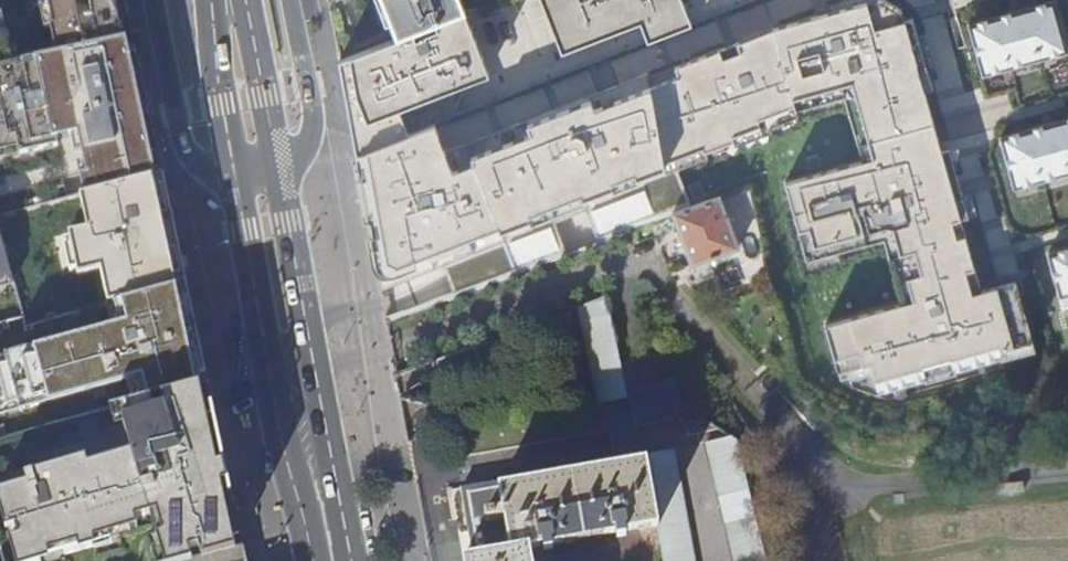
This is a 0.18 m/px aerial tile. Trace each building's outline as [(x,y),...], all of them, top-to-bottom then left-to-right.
[(463,11),(397,37),(339,61),(345,99),(355,151),(386,322),(592,243),(627,231),(627,228),(673,213),(694,206),(681,164),(802,118),(801,111),(858,96),(875,159),(790,182),(807,247),(893,224),(910,288),(824,311),(836,354),(844,352),(847,361),(869,355),(874,374),(1001,340),(999,335),(1032,326),(1016,268),(981,277),(962,205),(970,203),(951,135),(944,137),(928,82),(937,80),(918,10),(910,12),(907,2),(889,0),(887,0),(779,29),(677,68),(680,77),(650,88),(648,72),(428,156),(418,129),(407,133),(407,132),(397,105),(487,70),(463,11)] [(397,37),(463,11),(459,0),(382,0),(397,37)] [(559,50),(639,19),(647,41),(689,24),(679,0),(539,0),(559,50)] [(974,27),(989,74),(1067,50),(1067,47),(1054,3),(974,27)] [(1005,127),(1019,174),(1067,160),(1067,108),(1005,127)] [(151,177),(78,196),(85,229),(66,233),(72,259),(118,246),(128,244),(164,235),(151,177)] [(694,206),(673,213),(692,266),(739,248),(720,197),(694,206)] [(118,246),(72,259),(75,275),(98,270),(106,304),(111,303),(175,285),(164,235),(128,244),(118,246)] [(1051,241),(1066,288),(1067,287),(1067,235),(1051,241)] [(807,257),(808,271),(843,267),(841,253),(807,257)] [(111,303),(115,317),(0,348),(0,423),(133,387),(137,401),(197,384),(175,285),(111,303)] [(606,296),(606,297),(624,376),(648,371),(642,344),(629,346),(616,292),(606,296)] [(606,297),(579,307),(599,404),(629,398),(624,376),(606,297)] [(473,348),(436,362),(444,379),(480,366),(473,348)] [(137,401),(127,404),(136,435),(0,475),(0,506),(6,525),(0,527),(0,558),(1,560),(245,560),(242,546),(228,481),(209,392),(200,394),(197,384),(137,401)] [(457,459),(610,431),(576,406),(451,429),(457,459)] [(736,441),(694,411),(635,426),(610,431),(616,460),(462,488),(474,558),(464,560),(531,560),(529,550),(544,547),(545,551),(555,549),(555,545),(618,534),(619,538),(627,536),(627,532),(659,526),(665,560),(766,560),(736,441)]
